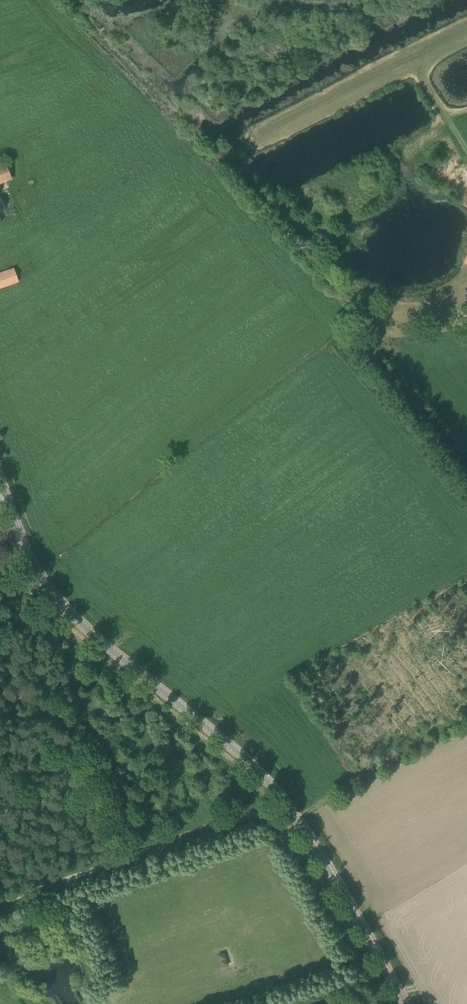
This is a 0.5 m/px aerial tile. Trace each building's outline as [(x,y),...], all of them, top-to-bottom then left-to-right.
[(13,268),(0,273),(0,287),(18,280),(13,268)] [(226,952),(219,954),(223,967),(230,964),(226,952)]
